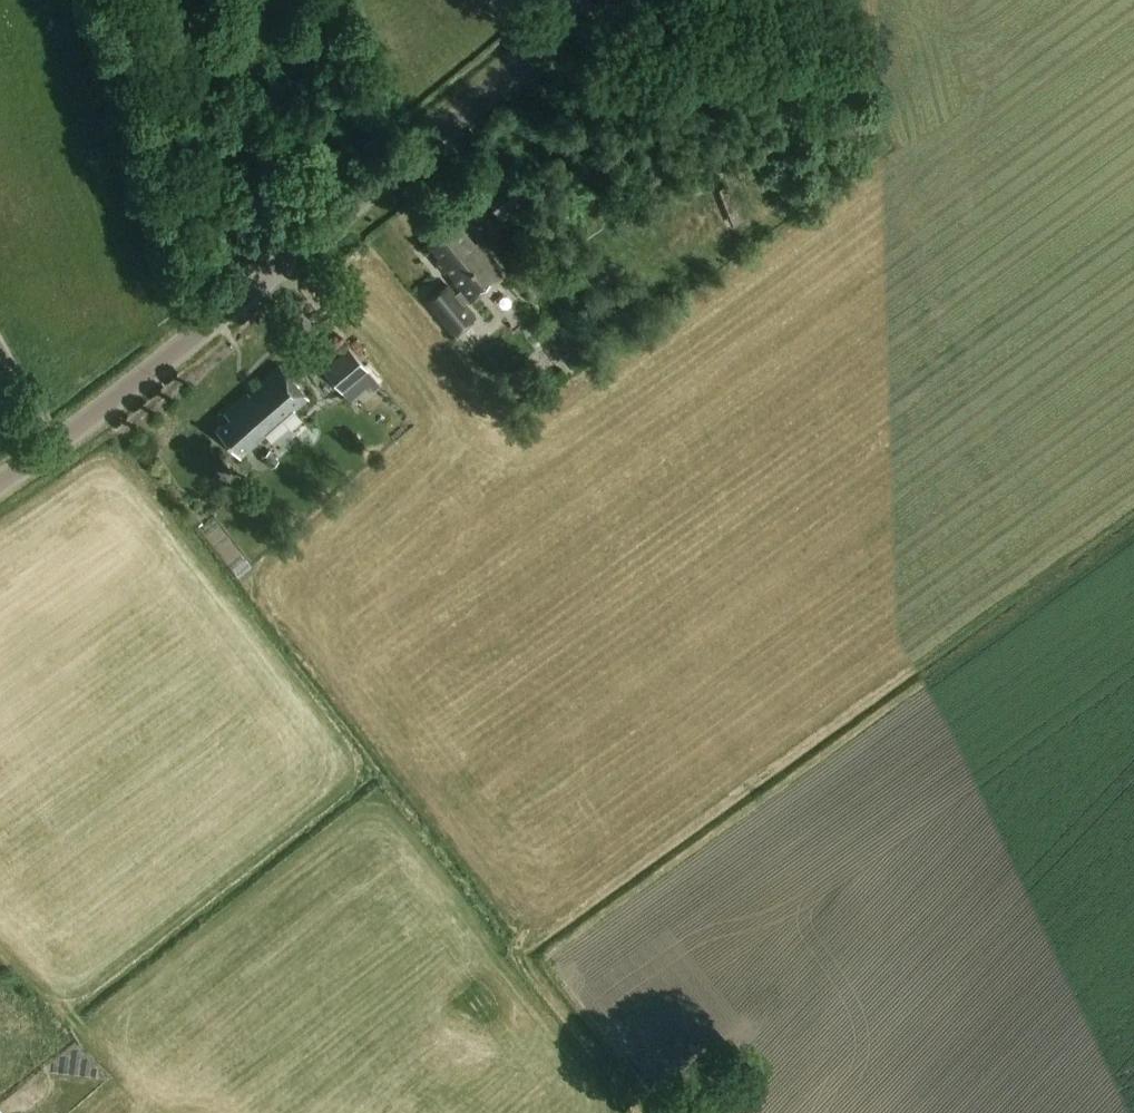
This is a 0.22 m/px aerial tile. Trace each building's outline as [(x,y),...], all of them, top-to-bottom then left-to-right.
[(500,216),(521,198),(505,179),(484,196),(500,216)] [(207,231),(217,228),(211,209),(200,212),(207,231)] [(455,220),(429,242),(440,256),(437,259),(471,300),(504,272),(479,241),(475,244),(455,220)] [(448,284),(426,301),(453,335),(475,317),(448,284)] [(344,389),(362,372),(343,351),(324,368),(344,389)] [(309,396),(281,363),(259,382),(263,386),(252,395),(249,391),(225,412),(229,417),(216,428),(241,456),(266,433),(265,432),(294,407),(295,409),(309,396)] [(261,457),(271,468),(279,461),(270,450),(261,457)]
